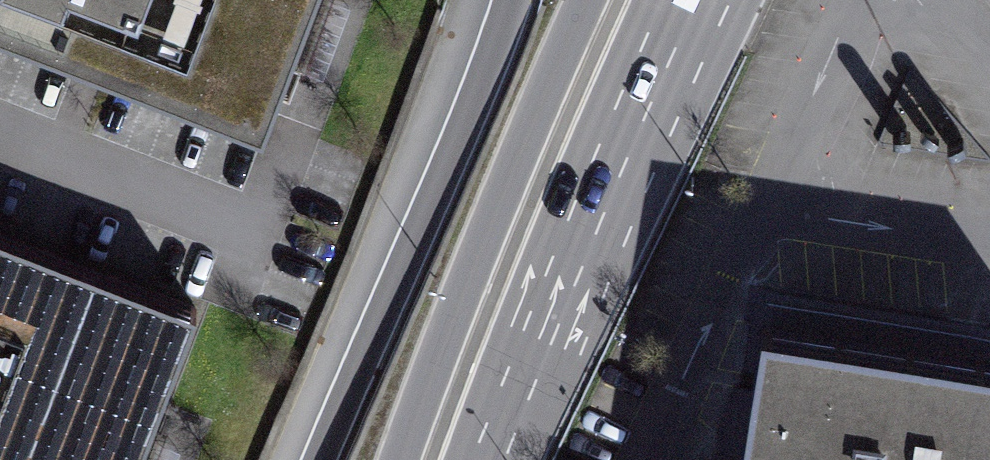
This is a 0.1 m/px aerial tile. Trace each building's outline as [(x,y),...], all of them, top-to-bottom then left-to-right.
[(269,132),(317,0),(0,0),(0,34),(269,132)] [(0,227),(0,459),(144,459),(203,303),(0,227)] [(760,318),(745,411),(738,459),(989,459),(989,354),(760,318)]
